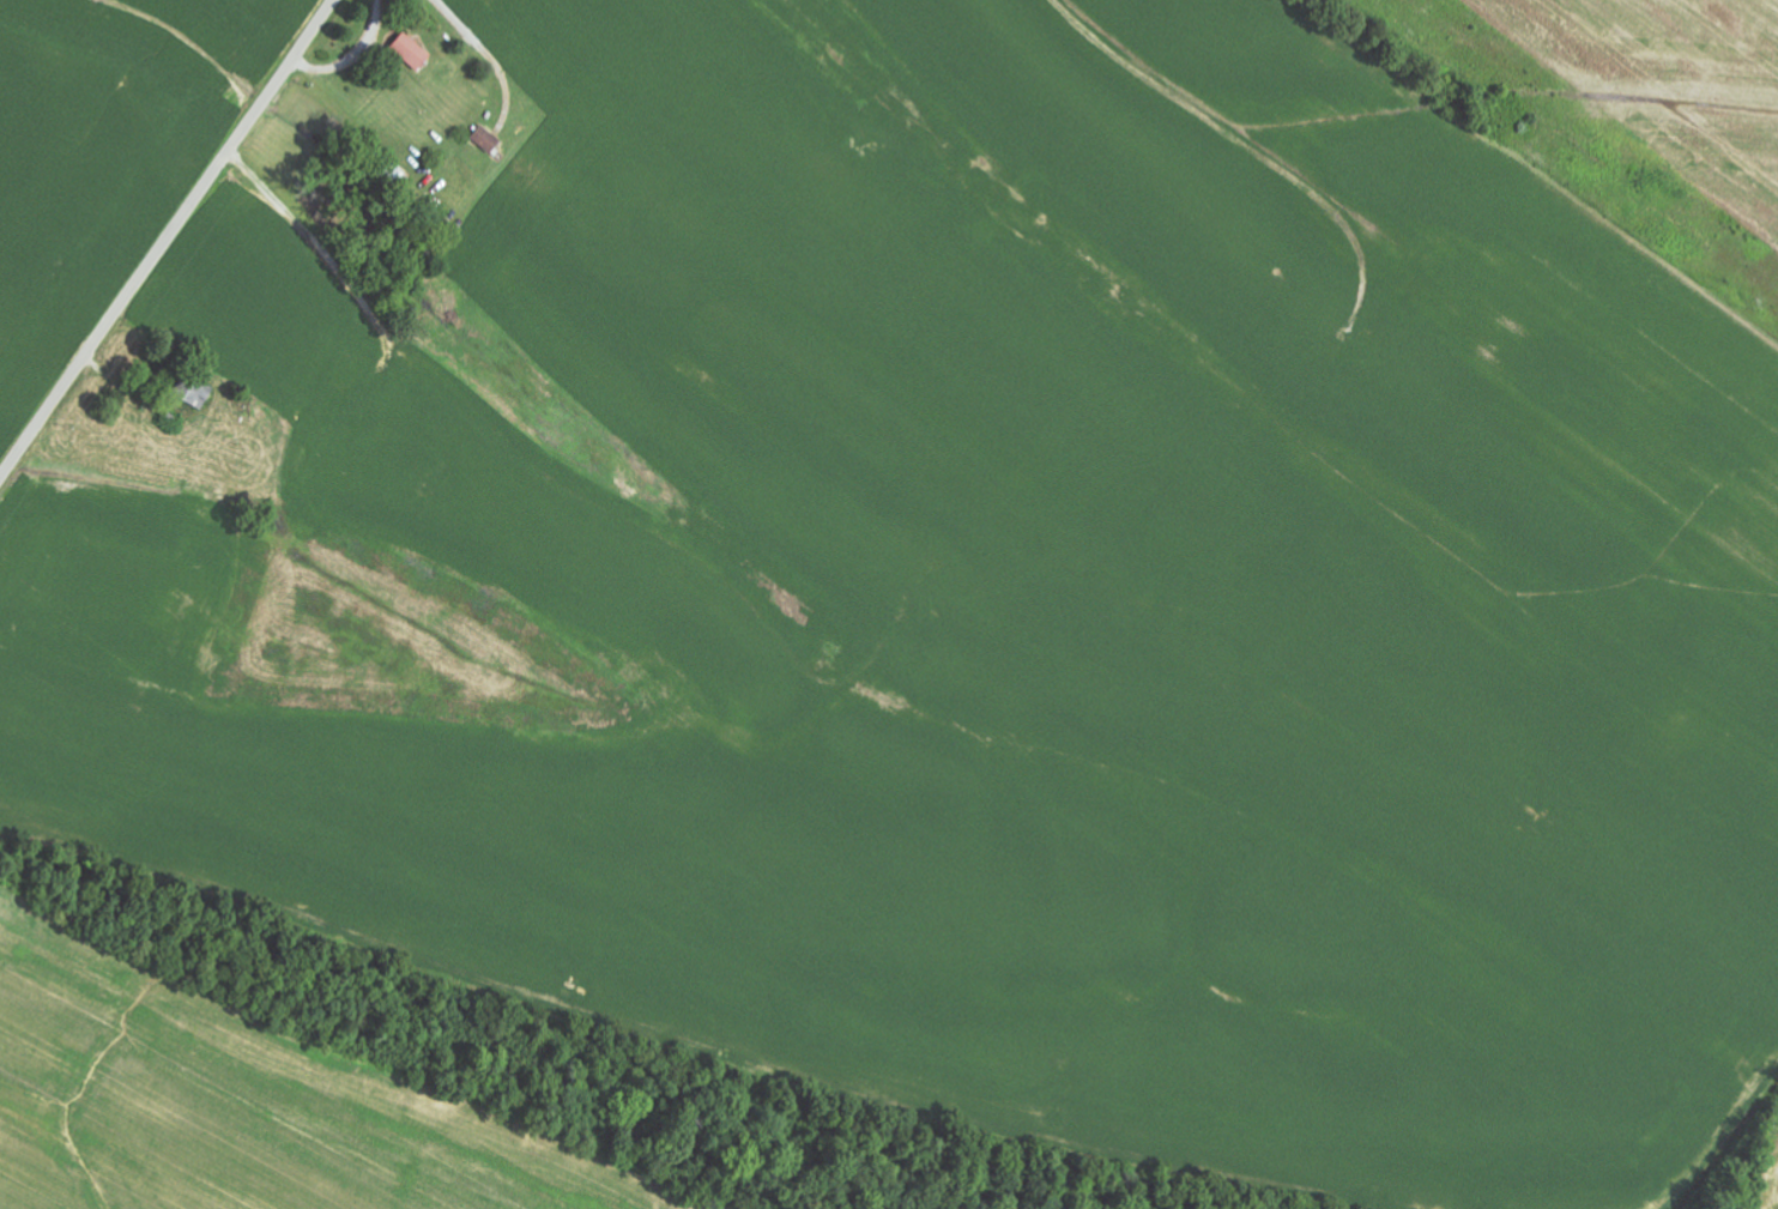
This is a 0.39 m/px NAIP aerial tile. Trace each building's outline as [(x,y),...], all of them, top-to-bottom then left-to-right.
[(417,71),(431,56),(405,32),(391,47),(417,71)]
